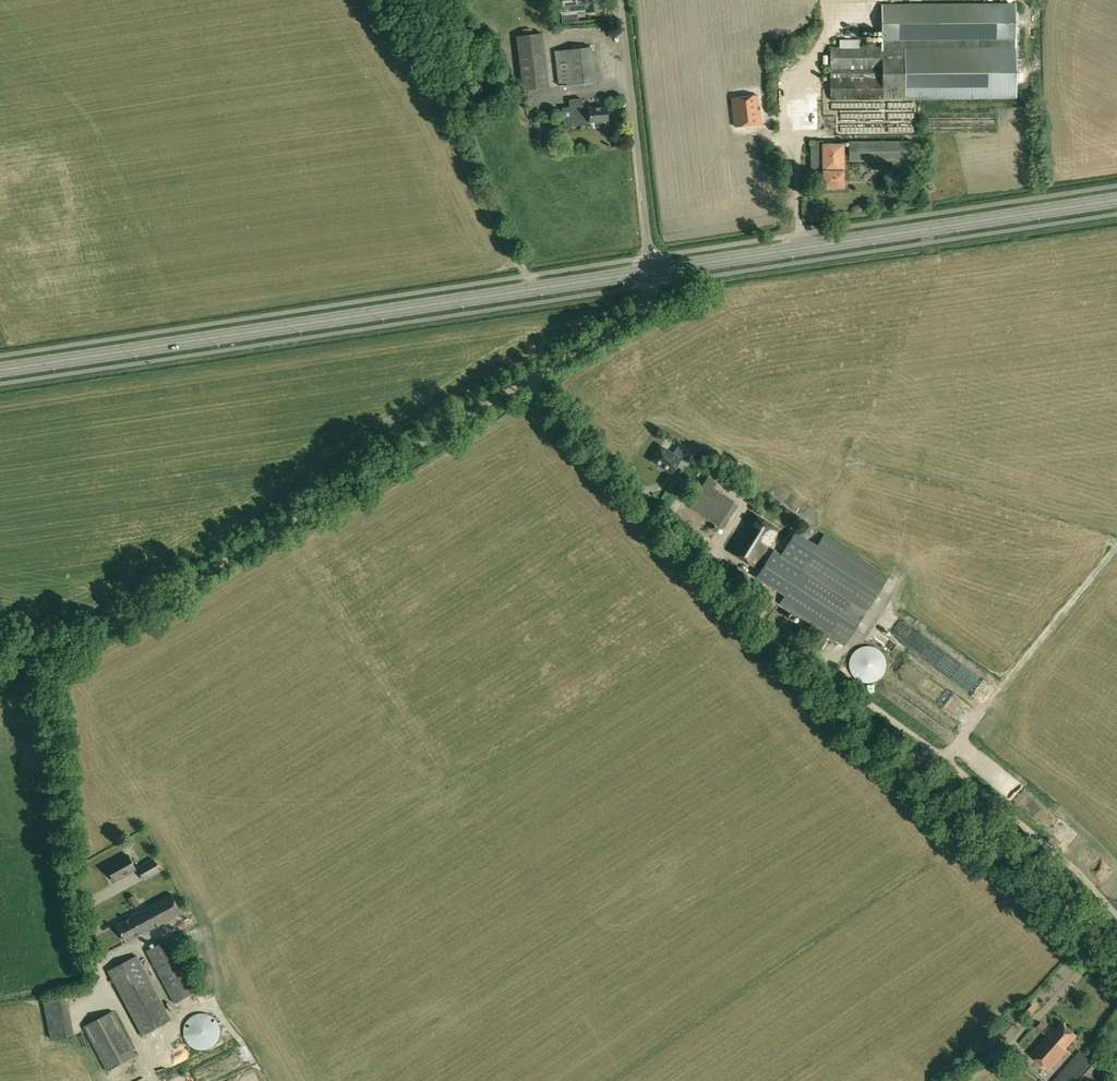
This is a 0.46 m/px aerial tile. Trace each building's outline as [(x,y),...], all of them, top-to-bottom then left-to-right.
[(563,11),(561,11),(562,23),(577,21),(576,13),(574,14),(574,12),(583,11),(583,9),(586,9),(587,11),(600,9),(599,0),(562,0),(563,11)] [(882,5),(882,47),(916,46),(916,99),(1016,99),(1016,65),(1021,65),(1021,60),(1019,60),(1019,46),(1016,46),(1016,41),(1019,41),(1019,28),(1016,28),(1016,4),(1016,3),(904,3),(904,5),(882,5)] [(517,37),(523,90),(549,87),(543,34),(517,37)] [(916,46),(882,47),(859,47),(859,40),(839,40),(840,47),(830,47),(830,99),(916,99),(916,46)] [(556,51),(559,85),(595,81),(591,47),(556,51)] [(762,98),(736,100),(739,129),(765,126),(762,98)] [(570,107),(572,126),(583,125),(583,123),(590,123),(608,121),(606,107),(596,108),(596,107),(583,108),(581,99),(580,99),(570,100),(570,107)] [(838,110),(837,129),(880,130),(881,120),(881,111),(838,110)] [(561,113),(552,114),(552,123),(562,123),(561,113)] [(922,116),(922,123),(937,123),(937,115),(922,116)] [(811,141),(812,173),(823,173),(823,188),(844,187),(844,170),(844,143),(823,144),(822,141),(811,141)] [(849,142),(849,161),(912,161),(912,141),(849,142)] [(651,460),(672,473),(681,459),(687,462),(693,452),(680,444),(674,454),(660,445),(651,460)] [(718,526),(719,525),(724,528),(738,506),(733,502),(734,500),(713,488),(716,481),(708,477),(689,507),(718,526)] [(729,550),(756,566),(779,529),(752,513),(729,550)] [(780,604),(828,636),(845,646),(889,578),(823,536),(804,566),(780,604)] [(766,573),(781,583),(797,559),(782,548),(766,573)] [(849,663),(850,667),(851,671),(853,675),(855,677),(858,680),(862,681),(866,682),(870,682),(874,681),(877,680),(880,677),(883,674),(885,671),(886,667),(886,663),(885,659),(884,655),(881,652),(879,649),(875,647),(871,646),(867,646),(864,646),(860,648),(856,650),(854,652),(851,656),(850,659),(849,663)] [(911,684),(922,672),(911,661),(899,674),(911,684)] [(106,866),(115,881),(136,870),(127,854),(106,866)] [(137,867),(144,881),(161,871),(153,858),(137,867)] [(1106,863),(1099,867),(1106,878),(1113,874),(1106,863)] [(118,924),(127,941),(141,933),(141,935),(181,913),(171,894),(131,916),(131,917),(118,924)] [(127,898),(132,908),(137,906),(132,896),(127,898)] [(146,950),(174,1003),(195,992),(167,939),(146,950)] [(107,971),(142,1035),(171,1019),(137,955),(107,971)] [(43,1002),(50,1039),(74,1034),(67,997),(43,1002)] [(1018,1011),(1028,1019),(1037,1008),(1028,1000),(1018,1011)] [(1020,1016),(1012,1008),(1006,1014),(1015,1022),(1020,1016)] [(83,1026),(87,1034),(107,1071),(137,1055),(113,1011),(83,1026)] [(183,1033),(184,1037),(186,1040),(188,1044),(191,1046),(194,1048),(198,1049),(202,1050),(206,1049),(210,1048),(213,1046),(216,1043),(218,1039),(219,1036),(220,1032),(220,1028),(218,1024),(217,1021),(214,1018),(211,1015),(207,1014),(203,1013),(199,1013),(195,1014),(192,1016),(189,1018),(186,1022),(184,1025),(183,1029),(183,1033)] [(985,1046),(979,1054),(989,1063),(1018,1030),(1008,1020),(985,1046)] [(1031,1053),(1050,1070),(1067,1050),(1065,1049),(1077,1035),(1062,1022),(1052,1033),(1050,1032),(1031,1053)] [(1037,1028),(1042,1032),(1046,1027),(1041,1023),(1037,1028)] [(172,1051),(176,1059),(186,1055),(183,1047),(172,1051)] [(1109,1076),(1080,1051),(1054,1080),(1105,1080),(1109,1076)]
